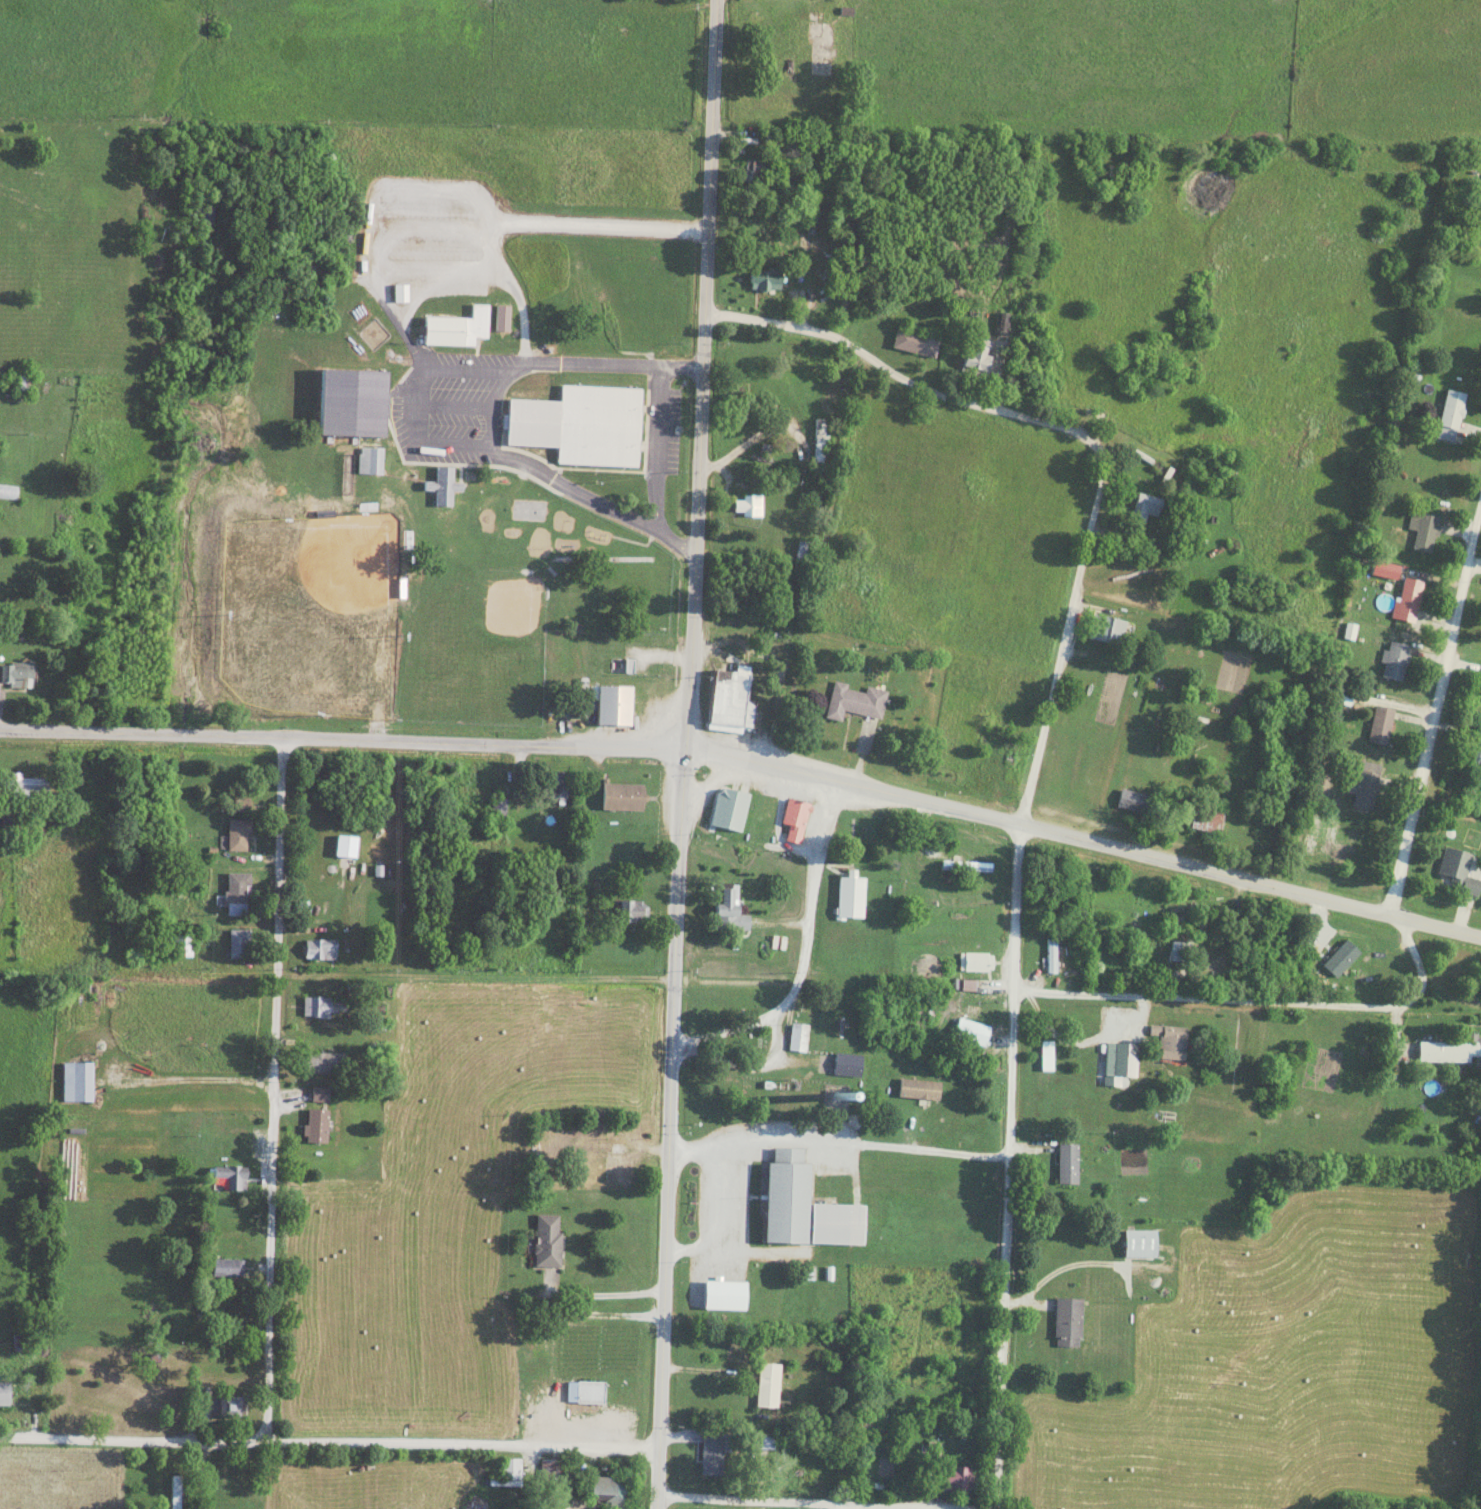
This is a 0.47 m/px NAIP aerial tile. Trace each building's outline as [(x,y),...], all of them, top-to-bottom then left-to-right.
[(821,12),(807,12),(807,37),(821,38),(821,12)] [(770,159),(742,159),(742,182),(770,182),(770,159)] [(750,290),(781,290),(781,269),(750,269),(750,290)] [(407,283),(394,283),(394,302),(407,302),(407,283)] [(475,346),(476,337),(488,337),(489,303),(472,303),(472,316),(425,315),(424,345),(475,346)] [(509,305),(495,305),(495,331),(509,331),(509,305)] [(935,357),(940,334),(897,325),(893,348),(935,357)] [(992,344),(979,336),(960,366),(981,379),(995,356),(987,352),(992,344)] [(387,436),(389,370),(322,368),(321,434),(387,436)] [(641,387),(560,384),(558,463),(639,466),(641,387)] [(1439,427),(1446,428),(1446,430),(1459,432),(1465,391),(1445,388),(1439,427)] [(383,446),(358,446),(358,474),(383,474),(383,446)] [(435,505),(452,505),(452,490),(463,490),(463,482),(453,482),(453,466),(436,465),(435,480),(424,480),(424,489),(436,490),(435,505)] [(1148,514),(1157,516),(1163,498),(1139,491),(1130,519),(1145,523),(1148,514)] [(761,514),(761,497),(734,497),(734,514),(761,514)] [(1432,554),(1438,516),(1410,511),(1407,528),(1416,529),(1412,551),(1432,554)] [(808,562),(810,541),(797,539),(795,561),(808,562)] [(1424,581),(1405,576),(1395,613),(1415,617),(1424,581)] [(1121,645),(1126,621),(1093,614),(1088,638),(1121,645)] [(1410,645),(1389,640),(1379,675),(1401,681),(1410,645)] [(8,681),(8,687),(23,687),(23,678),(33,678),(32,663),(0,663),(0,681),(8,681)] [(749,672),(714,670),(710,729),(752,732),(754,702),(747,702),(749,672)] [(882,719),(887,690),(865,685),(864,692),(847,688),(848,683),(833,680),(826,718),(841,721),(843,711),(882,719)] [(632,726),(632,686),(599,686),(599,726),(632,726)] [(1386,746),(1394,709),(1375,705),(1367,742),(1386,746)] [(1474,727),(1466,763),(1480,767),(1480,729),(1474,727)] [(1381,763),(1361,760),(1357,785),(1349,784),(1348,792),(1354,793),(1352,806),(1373,810),(1381,763)] [(567,771),(545,771),(545,801),(567,801),(567,771)] [(22,777),(22,772),(6,772),(6,790),(48,790),(48,777),(22,777)] [(644,784),(602,784),(602,810),(644,810),(644,784)] [(749,793),(718,787),(710,825),(742,831),(749,793)] [(1152,815),(1157,797),(1122,788),(1117,806),(1152,815)] [(235,812),(249,812),(249,797),(235,797),(235,812)] [(506,797),(491,797),(491,819),(506,819),(506,797)] [(800,843),(810,803),(788,798),(781,824),(789,825),(786,840),(800,843)] [(1190,828),(1219,835),(1225,809),(1196,802),(1190,828)] [(228,850),(248,850),(248,819),(228,819),(228,850)] [(356,858),(358,836),(337,834),(334,856),(356,858)] [(1445,846),(1438,873),(1451,877),(1449,886),(1478,894),(1480,883),(1480,879),(1466,875),(1472,852),(1445,846)] [(992,861),(942,861),(942,871),(992,871),(992,861)] [(249,872),(226,872),(226,914),(249,914),(249,872)] [(865,877),(838,877),(838,918),(865,918),(865,877)] [(714,929),(749,930),(750,914),(737,914),(738,884),(715,883),(714,929)] [(643,900),(620,900),(620,922),(643,922),(643,900)] [(251,929),(229,929),(229,959),(251,959),(251,929)] [(174,956),(190,956),(190,935),(174,935),(174,956)] [(1057,938),(1046,938),(1046,973),(1057,973),(1057,938)] [(306,959),(336,959),(336,939),(306,939),(306,959)] [(1360,952),(1347,939),(1322,964),(1335,977),(1360,952)] [(1170,961),(1187,961),(1187,941),(1170,941),(1170,961)] [(993,971),(993,952),(959,952),(959,971),(993,971)] [(303,998),(303,1016),(349,1016),(349,998),(303,998)] [(985,1046),(991,1026),(959,1017),(953,1037),(985,1046)] [(806,1052),(808,1024),(791,1022),(789,1051),(806,1052)] [(1186,1059),(1187,1026),(1150,1026),(1150,1035),(1159,1036),(1159,1059),(1186,1059)] [(1418,1061),(1480,1062),(1480,1035),(1468,1035),(1468,1042),(1418,1041),(1418,1061)] [(1041,1070),(1053,1070),(1053,1040),(1041,1040),(1041,1070)] [(1104,1075),(1136,1076),(1137,1043),(1105,1042),(1104,1075)] [(862,1053),(835,1053),(834,1076),(861,1076),(862,1053)] [(92,1061),(62,1061),(62,1101),(92,1101),(92,1061)] [(328,1101),(328,1087),(312,1087),(312,1101),(328,1101)] [(328,1143),(328,1108),(306,1108),(306,1143),(328,1143)] [(625,1141),(606,1141),(605,1184),(625,1184),(625,1141)] [(1058,1183),(1078,1183),(1078,1143),(1058,1143),(1058,1183)] [(864,1245),(866,1205),(810,1203),(811,1164),(803,1164),(803,1148),(770,1147),(767,1243),(864,1245)] [(228,1190),(246,1190),(246,1166),(213,1166),(213,1178),(228,1178),(228,1190)] [(536,1266),(561,1266),(561,1214),(536,1214),(536,1266)] [(1157,1229),(1125,1229),(1125,1256),(1157,1256),(1157,1229)] [(242,1258),(207,1258),(207,1275),(242,1275),(242,1258)] [(696,1287),(696,1309),(727,1309),(727,1287),(696,1287)] [(1055,1346),(1081,1346),(1081,1298),(1055,1298),(1055,1346)] [(756,1406),(778,1407),(780,1363),(758,1362),(756,1406)] [(605,1403),(605,1380),(577,1380),(577,1403),(605,1403)] [(10,1381),(0,1381),(0,1403),(10,1403),(10,1381)] [(218,1417),(245,1417),(245,1396),(218,1396),(218,1417)] [(702,1476),(727,1477),(727,1432),(702,1432),(702,1476)] [(501,1458),(501,1480),(520,1480),(520,1458),(501,1458)] [(561,1459),(539,1459),(539,1480),(561,1480),(561,1459)] [(939,1491),(972,1491),(972,1467),(939,1467),(939,1491)] [(609,1508),(611,1508),(626,1508),(627,1476),(591,1475),(590,1497),(609,1497),(609,1508)] [(171,1476),(171,1508),(180,1508),(180,1476),(171,1476)]
